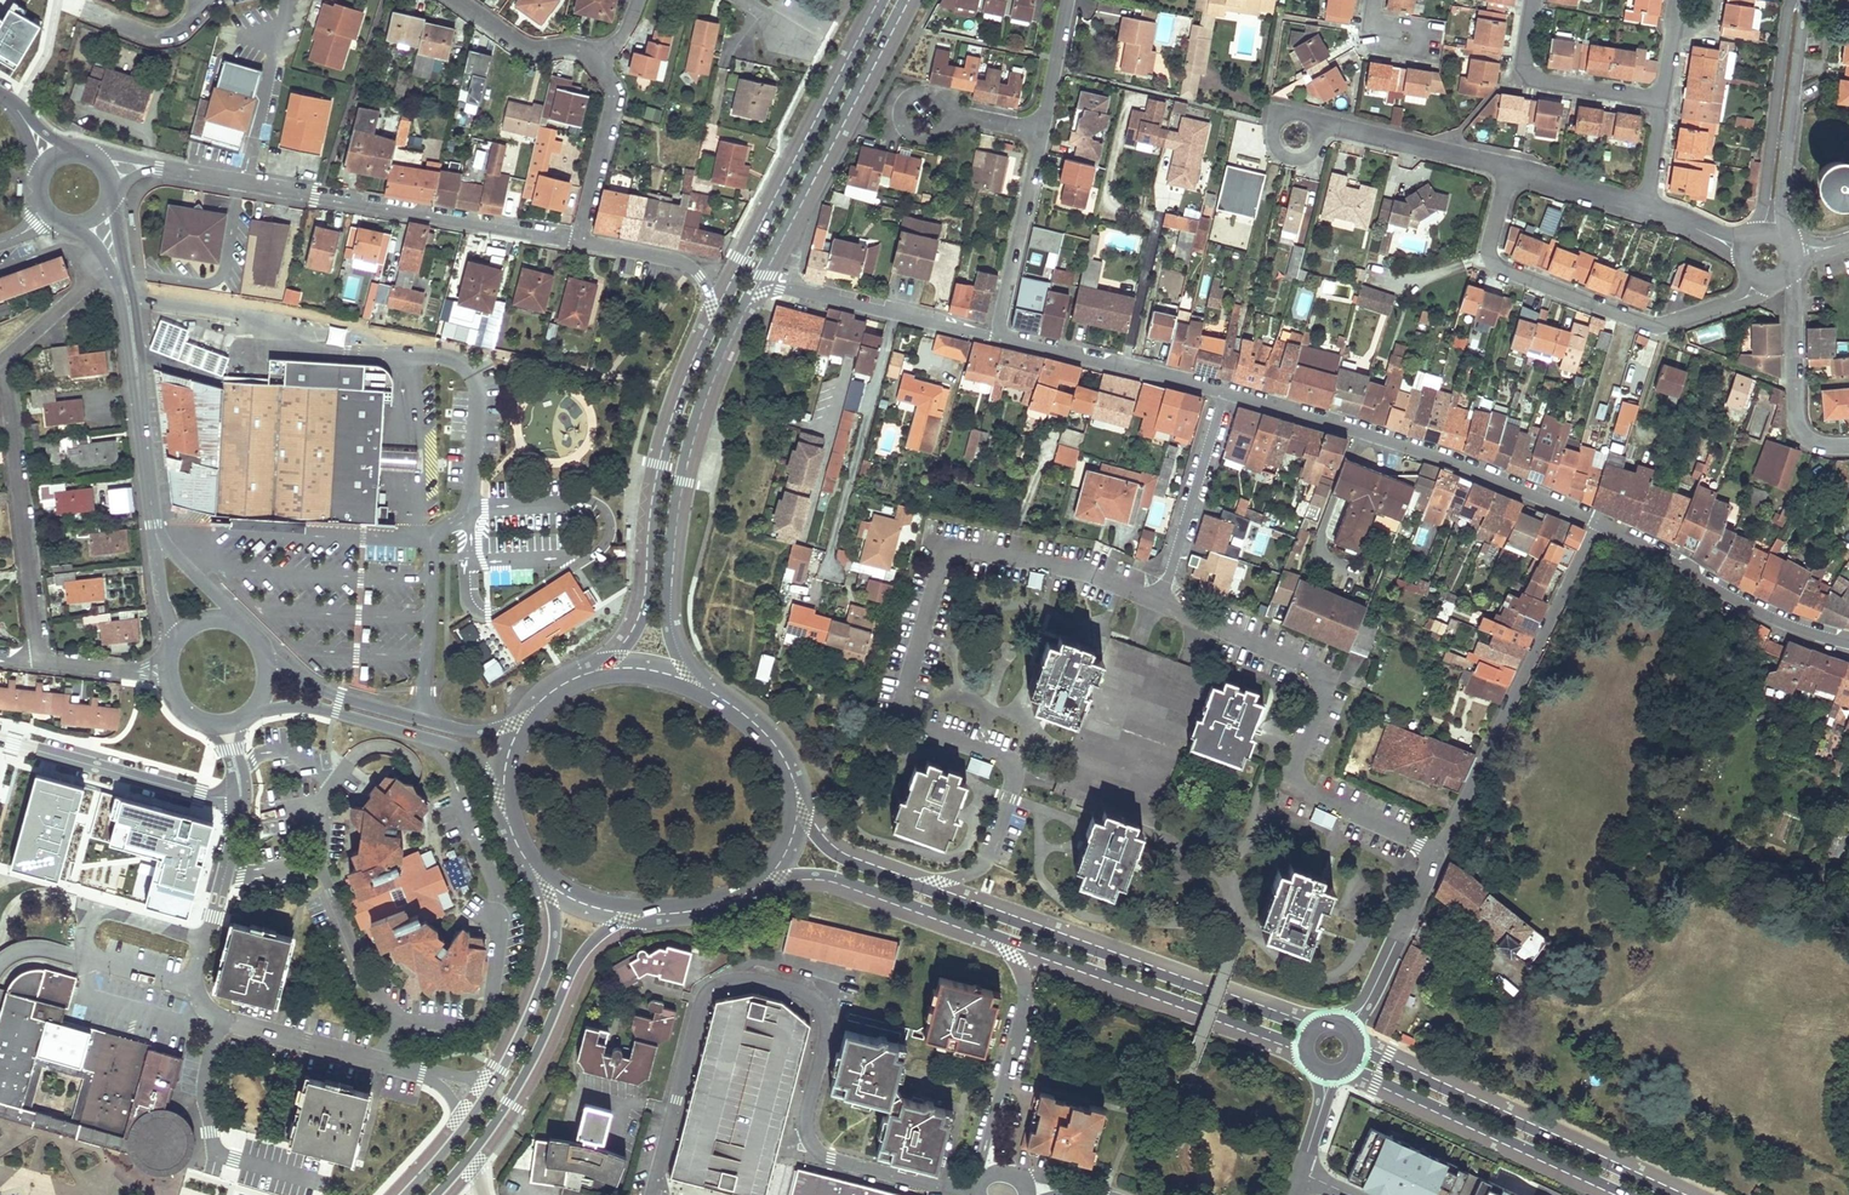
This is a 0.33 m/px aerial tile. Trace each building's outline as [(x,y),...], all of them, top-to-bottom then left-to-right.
[(84,6),(100,13),(103,6),(90,0),(87,0),(84,6)] [(534,17),(540,22),(557,0),(518,0),(517,2),(529,11),(528,13),(534,17)] [(599,16),(611,19),(615,0),(577,0),(576,6),(588,9),(587,14),(599,16)] [(984,11),(986,0),(942,0),(939,4),(957,8),(957,5),(974,8),(984,11)] [(1015,0),(986,0),(984,11),(1011,16),(1015,0)] [(1011,16),(1039,22),(1043,0),(1015,0),(1011,16)] [(1194,10),(1203,12),(1208,12),(1208,13),(1215,15),(1224,16),(1225,9),(1226,2),(1258,7),(1258,8),(1273,11),(1275,0),(1196,0),(1194,10)] [(1325,22),(1348,25),(1350,9),(1352,0),(1328,0),(1325,22)] [(1387,9),(1410,13),(1411,13),(1413,0),(1388,0),(1387,9)] [(1485,1),(1485,5),(1504,8),(1504,5),(1511,6),(1512,0),(1485,0),(1485,1)] [(1634,9),(1626,9),(1624,21),(1655,26),(1656,21),(1657,15),(1659,2),(1655,1),(1656,0),(1635,0),(1634,9)] [(1726,5),(1729,6),(1728,14),(1724,14),(1723,26),(1721,35),(1756,41),(1758,29),(1749,28),(1754,0),(1727,0),(1726,5)] [(341,67),(344,57),(348,47),(341,44),(344,35),(351,38),(354,38),(363,12),(334,3),(334,5),(323,2),(316,24),(321,25),(316,38),(321,39),(318,48),(312,47),(309,56),(341,67)] [(1225,9),(1257,14),(1258,8),(1258,7),(1226,2),(1225,9)] [(974,8),(957,5),(957,8),(956,12),(973,16),(974,8)] [(124,22),(126,15),(110,8),(107,15),(124,22)] [(1158,12),(1142,9),(1141,15),(1157,18),(1158,12)] [(14,72),(41,28),(11,10),(4,23),(0,20),(0,63),(14,72)] [(412,43),(419,45),(424,22),(425,18),(394,10),(387,37),(399,40),(412,43)] [(1506,14),(1503,14),(1484,11),(1478,10),(1477,18),(1476,17),(1472,41),(1471,50),(1499,54),(1502,34),(1506,14)] [(1206,34),(1201,61),(1206,62),(1215,15),(1208,13),(1208,12),(1203,12),(1200,25),(1204,26),(1203,34),(1206,34)] [(1125,49),(1123,60),(1121,71),(1144,75),(1147,62),(1152,64),(1154,51),(1149,50),(1154,23),(1123,17),(1118,40),(1127,42),(1132,43),(1131,50),(1125,49)] [(698,73),(700,68),(701,63),(709,65),(718,22),(697,18),(686,70),(696,84),(698,73)] [(1617,19),(1614,40),(1619,41),(1622,20),(1617,19)] [(433,57),(441,59),(448,61),(454,34),(433,29),(434,24),(424,22),(419,45),(412,74),(428,78),(430,72),(433,57)] [(312,37),(315,38),(316,38),(321,25),(316,24),(312,37)] [(455,29),(434,24),(433,29),(454,34),(455,29)] [(1200,25),(1192,24),(1185,64),(1200,67),(1200,64),(1201,61),(1206,34),(1203,34),(1204,26),(1200,25)] [(628,72),(641,75),(654,79),(659,58),(664,59),(671,33),(656,29),(653,41),(649,40),(646,54),(633,51),(628,72)] [(228,51),(229,51),(232,42),(229,41),(231,37),(218,34),(215,47),(228,51)] [(348,47),(351,38),(344,35),(341,44),(348,47)] [(1307,69),(1310,73),(1327,64),(1323,58),(1328,55),(1317,37),(1296,49),(1307,69)] [(316,38),(315,38),(312,47),(318,48),(321,39),(316,38)] [(1569,68),(1578,70),(1582,43),(1551,38),(1547,64),(1559,66),(1559,64),(1569,66),(1569,68)] [(1690,63),(1688,75),(1713,79),(1713,74),(1722,76),(1727,42),(1720,41),(1719,49),(1693,45),(1692,55),(1695,55),(1693,64),(1690,63)] [(1587,71),(1587,70),(1587,68),(1596,70),(1596,72),(1609,75),(1613,48),(1594,45),(1582,43),(1578,70),(1587,71)] [(228,51),(215,47),(209,66),(222,70),(227,53),(228,51)] [(1613,48),(1609,75),(1621,77),(1622,74),(1631,75),(1630,78),(1632,78),(1650,81),(1655,74),(1657,61),(1645,59),(1647,50),(1635,48),(1634,52),(1613,48)] [(490,54),(469,49),(467,58),(460,86),(460,88),(468,90),(465,102),(478,105),(490,54)] [(1497,69),(1499,54),(1471,50),(1466,49),(1465,49),(1464,55),(1472,56),(1469,78),(1466,93),(1487,96),(1493,89),(1494,87),(1497,69)] [(951,86),(955,67),(947,65),(949,53),(936,50),(929,81),(931,81),(951,86)] [(227,53),(222,70),(218,87),(255,98),(266,65),(227,53)] [(95,64),(96,64),(101,66),(104,57),(98,55),(95,64)] [(306,66),(337,77),(341,67),(309,56),(306,66)] [(974,90),(976,79),(980,59),(966,56),(963,69),(955,67),(951,86),(961,88),(974,90)] [(1183,71),(1199,74),(1204,75),(1206,62),(1201,61),(1200,64),(1200,67),(1185,64),(1183,71)] [(660,62),(656,80),(663,81),(666,63),(660,62)] [(1147,62),(1144,75),(1149,76),(1152,64),(1147,62)] [(698,73),(707,75),(709,65),(701,63),(700,68),(698,73)] [(1396,91),(1399,68),(1385,65),(1369,63),(1366,86),(1388,90),(1396,91)] [(136,66),(134,71),(132,76),(101,66),(96,64),(92,75),(91,75),(88,83),(82,100),(142,120),(154,83),(153,82),(156,72),(136,66)] [(1323,97),(1324,98),(1324,99),(1346,87),(1335,68),(1330,70),(1327,64),(1310,73),(1313,79),(1314,80),(1323,97)] [(984,80),(976,79),(974,90),(972,98),(984,100),(994,102),(998,83),(1000,77),(1001,71),(987,68),(984,80)] [(1396,91),(1406,93),(1426,96),(1427,93),(1429,93),(1429,90),(1446,93),(1439,74),(1429,73),(1415,70),(1399,68),(1396,91)] [(1298,80),(1310,73),(1307,69),(1282,83),(1285,87),(1288,86),(1291,84),(1298,80)] [(407,84),(406,83),(405,83),(409,72),(400,70),(393,97),(402,100),(407,84)] [(439,74),(430,72),(428,78),(438,80),(439,74)] [(1839,91),(1837,103),(1848,104),(1848,73),(1846,72),(1845,80),(1841,79),(1839,91)] [(1007,85),(998,83),(994,102),(1006,105),(1017,107),(1023,76),(1009,73),(1007,85)] [(1298,80),(1301,86),(1313,79),(1310,73),(1298,80)] [(571,80),(551,75),(550,82),(561,84),(560,87),(570,90),(580,93),(581,87),(570,84),(571,80)] [(1713,79),(1688,75),(1686,88),(1690,88),(1688,97),(1685,96),(1682,118),(1712,123),(1715,108),(1720,108),(1722,91),(1711,89),(1713,79)] [(1466,93),(1469,78),(1462,77),(1460,92),(1466,93)] [(732,113),(748,117),(763,120),(767,104),(769,96),(772,97),(775,85),(740,78),(732,113)] [(1763,83),(1728,78),(1728,82),(1763,87),(1763,83)] [(88,83),(77,79),(72,97),(82,100),(88,83)] [(1711,89),(1722,91),(1724,81),(1713,79),(1711,89)] [(1291,84),(1288,86),(1285,87),(1285,88),(1288,93),(1301,86),(1298,80),(1291,84)] [(1323,97),(1314,80),(1306,85),(1312,96),(1323,97)] [(580,93),(570,90),(560,87),(561,84),(550,82),(544,105),(543,110),(542,116),(548,118),(579,125),(587,94),(580,93)] [(218,87),(216,86),(211,100),(201,97),(191,132),(201,135),(215,139),(218,135),(222,139),(226,143),(240,147),(246,128),(246,127),(255,98),(218,87)] [(1285,88),(1272,95),(1288,99),(1286,94),(1288,93),(1285,88)] [(1388,90),(1386,102),(1394,104),(1396,91),(1388,90)] [(307,147),(309,147),(310,147),(314,153),(318,153),(320,141),(322,142),(331,100),(293,91),(280,145),(286,147),(287,142),(289,143),(292,148),(306,151),(307,147)] [(1081,93),(1075,118),(1069,143),(1078,145),(1074,161),(1093,166),(1095,157),(1098,157),(1108,114),(1104,113),(1108,99),(1081,93)] [(1426,96),(1406,93),(1404,100),(1425,104),(1426,96)] [(1500,94),(1498,93),(1496,93),(1478,114),(1485,116),(1518,122),(1526,123),(1530,99),(1522,98),(1521,101),(1512,99),(1513,96),(1500,94)] [(1158,129),(1164,102),(1149,99),(1146,114),(1130,111),(1124,142),(1134,144),(1135,140),(1163,146),(1166,131),(1158,129)] [(1539,100),(1530,99),(1526,123),(1536,124),(1541,125),(1540,134),(1556,137),(1561,104),(1548,102),(1548,105),(1539,103),(1539,100)] [(539,124),(542,116),(543,110),(532,107),(508,101),(501,127),(537,136),(539,124)] [(544,105),(533,102),(532,107),(543,110),(544,105)] [(1173,111),(1185,114),(1187,105),(1175,102),(1173,111)] [(344,168),(388,177),(397,140),(374,135),(380,110),(359,105),(344,168)] [(643,117),(659,123),(663,112),(648,106),(643,117)] [(1399,127),(1402,108),(1393,107),(1391,124),(1399,127)] [(1600,113),(1596,113),(1591,112),(1592,109),(1591,109),(1579,107),(1574,131),(1605,136),(1609,112),(1600,110),(1600,113)] [(1609,112),(1605,136),(1636,141),(1639,116),(1627,115),(1627,118),(1618,116),(1619,113),(1609,112)] [(1485,116),(1478,114),(1471,123),(1475,127),(1485,116)] [(546,126),(548,118),(542,116),(539,124),(546,126)] [(1179,134),(1166,131),(1163,146),(1175,148),(1167,184),(1197,190),(1211,123),(1182,117),(1179,134)] [(1735,127),(1753,130),(1754,119),(1736,117),(1735,127)] [(424,153),(413,150),(403,148),(409,120),(402,118),(397,140),(388,177),(384,195),(407,199),(421,202),(422,200),(428,170),(420,169),(424,153)] [(1677,149),(1675,158),(1702,162),(1703,153),(1711,154),(1714,133),(1712,133),(1714,123),(1712,123),(1682,118),(1678,139),(1681,140),(1679,149),(1677,149)] [(1524,135),(1526,123),(1518,122),(1516,133),(1524,135)] [(539,124),(537,136),(523,195),(524,195),(532,197),(531,201),(564,209),(571,182),(538,174),(539,169),(545,171),(553,141),(549,140),(552,127),(546,126),(539,124)] [(575,144),(576,140),(578,135),(566,132),(563,142),(575,144)] [(738,187),(740,175),(743,163),(747,145),(722,140),(711,182),(738,187)] [(498,173),(501,159),(505,145),(494,142),(483,186),(461,181),(455,206),(489,212),(501,214),(508,189),(504,188),(507,175),(498,173)] [(869,148),(863,146),(857,168),(856,172),(850,171),(847,182),(877,189),(880,174),(886,153),(886,152),(869,148)] [(1006,157),(975,150),(972,166),(967,186),(978,188),(996,193),(998,193),(1006,157)] [(896,155),(886,153),(880,174),(890,176),(889,181),(888,185),(915,191),(922,160),(896,154),(896,155)] [(1677,167),(1675,177),(1672,177),(1670,189),(1695,193),(1706,195),(1710,163),(1702,162),(1675,158),(1674,167),(1677,167)] [(1093,166),(1074,161),(1065,159),(1060,182),(1066,183),(1061,203),(1083,208),(1093,166)] [(1751,170),(1759,171),(1760,162),(1752,161),(1751,170)] [(1819,180),(1818,181),(1819,183),(1819,185),(1820,187),(1820,189),(1821,191),(1823,193),(1824,195),(1826,196),(1827,197),(1829,198),(1831,199),(1833,200),(1835,200),(1837,200),(1840,200),(1842,200),(1844,199),(1846,198),(1848,197),(1848,166),(1848,165),(1846,164),(1844,163),(1842,163),(1840,162),(1838,162),(1836,162),(1834,163),(1832,163),(1829,164),(1828,165),(1826,166),(1824,168),(1823,169),(1822,171),(1821,173),(1820,175),(1819,177),(1819,179),(1819,180)] [(745,189),(750,165),(743,163),(740,175),(738,187),(745,189)] [(1235,167),(1226,165),(1220,190),(1234,193),(1236,187),(1231,186),(1235,167)] [(675,197),(661,194),(648,241),(661,244),(677,247),(678,246),(683,224),(687,208),(690,190),(691,187),(693,178),(695,169),(687,167),(686,172),(684,182),(683,193),(679,204),(675,203),(675,197)] [(1257,172),(1235,167),(1231,186),(1236,187),(1234,193),(1220,190),(1216,209),(1255,219),(1260,199),(1246,196),(1247,190),(1252,191),(1257,172)] [(686,172),(675,168),(672,178),(678,181),(675,197),(675,203),(679,204),(683,193),(684,182),(686,172)] [(444,204),(455,206),(461,181),(462,175),(441,169),(440,172),(433,202),(444,204)] [(440,172),(429,170),(422,200),(433,202),(440,172)] [(1758,181),(1759,171),(1751,170),(1750,180),(1758,181)] [(1260,199),(1266,174),(1257,172),(1252,191),(1247,190),(1246,196),(1260,199)] [(1365,229),(1376,189),(1361,185),(1360,191),(1344,187),(1346,181),(1347,176),(1333,173),(1321,217),(1332,220),(1333,217),(1355,223),(1354,226),(1365,229)] [(654,174),(650,191),(658,193),(662,176),(654,174)] [(1758,181),(1750,180),(1749,195),(1756,196),(1758,181)] [(1361,185),(1346,181),(1344,187),(1360,191),(1361,185)] [(1434,191),(1428,183),(1412,194),(1413,196),(1412,200),(1409,202),(1408,203),(1394,200),(1389,221),(1409,226),(1410,224),(1419,226),(1421,219),(1437,208),(1445,209),(1448,195),(1434,191)] [(1306,191),(1293,187),(1282,230),(1280,237),(1289,239),(1294,239),(1306,191)] [(608,233),(619,235),(628,193),(603,188),(592,229),(608,233)] [(647,190),(645,197),(646,197),(637,239),(648,241),(661,194),(658,193),(650,191),(647,190)] [(687,208),(683,224),(678,246),(707,253),(720,256),(724,235),(698,228),(701,211),(709,213),(713,195),(690,190),(687,208)] [(646,197),(645,197),(628,193),(619,235),(630,237),(637,239),(646,197)] [(1389,221),(1394,200),(1383,197),(1378,218),(1389,221)] [(898,209),(900,200),(889,198),(886,207),(898,209)] [(177,206),(183,214),(185,212),(209,215),(212,218),(218,213),(225,222),(218,227),(220,229),(217,246),(214,248),(219,253),(210,260),(206,255),(203,257),(178,252),(177,250),(171,254),(164,245),(169,241),(168,238),(171,221),(174,219),(169,213),(162,253),(218,262),(226,213),(204,210),(199,203),(192,208),(177,206)] [(827,265),(830,253),(820,250),(832,206),(823,203),(822,208),(821,208),(804,277),(813,280),(823,282),(827,265)] [(170,204),(169,213),(177,206),(170,204)] [(210,260),(219,253),(214,248),(217,246),(220,229),(218,227),(225,222),(218,213),(212,218),(209,215),(185,212),(183,214),(177,206),(169,213),(174,219),(171,221),(168,238),(169,241),(164,245),(171,254),(177,250),(178,252),(203,257),(206,255),(210,260)] [(1562,212),(1548,207),(1540,230),(1554,235),(1562,212)] [(1192,219),(1199,220),(1200,218),(1201,210),(1194,209),(1192,219)] [(1189,264),(1192,250),(1199,220),(1192,219),(1165,213),(1162,226),(1183,230),(1190,232),(1188,237),(1187,242),(1180,240),(1175,261),(1189,264)] [(995,215),(991,214),(985,238),(993,240),(999,215),(995,215)] [(255,283),(264,284),(273,286),(276,270),(279,270),(290,224),(252,218),(250,234),(259,235),(254,275),(256,276),(255,283)] [(893,269),(911,273),(929,277),(941,226),(905,218),(893,269)] [(1201,253),(1208,220),(1200,218),(1199,220),(1192,250),(1201,253)] [(417,271),(421,257),(425,242),(428,231),(429,226),(408,223),(397,267),(400,267),(415,271),(417,271)] [(385,231),(359,225),(358,227),(371,230),(370,235),(383,238),(385,232),(385,231)] [(1528,225),(1525,235),(1532,238),(1535,228),(1528,225)] [(305,264),(318,268),(331,271),(340,232),(315,226),(305,264)] [(381,277),(386,255),(392,233),(385,232),(383,238),(370,235),(371,230),(358,227),(351,226),(345,248),(355,250),(353,255),(353,256),(378,262),(375,275),(381,277)] [(1541,267),(1549,245),(1532,238),(1525,235),(1520,233),(1521,230),(1510,226),(1504,249),(1512,253),(1511,255),(1523,260),(1524,257),(1532,260),(1531,263),(1541,267)] [(1387,254),(1393,231),(1385,229),(1379,252),(1387,254)] [(1188,237),(1190,232),(1183,230),(1180,240),(1187,242),(1188,237)] [(433,245),(436,234),(428,231),(425,242),(433,245)] [(1102,262),(1093,260),(1099,236),(1090,234),(1089,238),(1085,257),(1083,267),(1082,272),(1071,318),(1127,332),(1134,299),(1096,290),(1102,262)] [(1294,247),(1289,239),(1280,237),(1279,243),(1294,247)] [(1559,241),(1552,238),(1549,245),(1557,248),(1559,241)] [(833,239),(830,253),(827,265),(844,269),(860,273),(867,247),(833,239)] [(1288,275),(1292,276),(1296,277),(1299,267),(1304,247),(1295,245),(1294,247),(1290,264),(1291,264),(1288,275)] [(1579,278),(1588,255),(1581,252),(1579,257),(1557,248),(1549,245),(1541,267),(1548,270),(1550,267),(1557,270),(1556,273),(1570,278),(1571,275),(1579,278)] [(870,273),(875,251),(868,249),(863,271),(870,273)] [(1595,257),(1588,255),(1579,278),(1584,280),(1583,284),(1597,289),(1598,287),(1599,286),(1607,289),(1605,292),(1614,296),(1623,273),(1617,271),(1593,262),(1595,257)] [(6,297),(27,289),(68,275),(62,256),(0,278),(0,299),(6,297)] [(502,269),(469,260),(467,267),(487,273),(488,268),(495,270),(502,272),(502,269)] [(1680,287),(1681,286),(1681,284),(1690,288),(1688,290),(1700,295),(1709,273),(1683,264),(1678,266),(1671,283),(1680,287)] [(409,290),(415,271),(400,267),(395,286),(409,290)] [(502,272),(495,270),(488,268),(487,273),(467,267),(458,302),(492,311),(502,272)] [(1307,270),(1299,267),(1296,277),(1296,278),(1304,280),(1307,270)] [(539,272),(524,268),(523,272),(538,276),(539,272)] [(1354,268),(1350,282),(1360,284),(1364,271),(1354,268)] [(1051,280),(1060,282),(1070,284),(1073,273),(1054,269),(1051,280)] [(976,276),(974,287),(967,316),(979,320),(984,321),(991,292),(994,293),(998,275),(978,270),(976,276)] [(553,276),(546,274),(539,272),(538,276),(523,272),(514,303),(544,311),(553,276)] [(1652,285),(1623,273),(1614,296),(1623,299),(1624,296),(1632,299),(1630,302),(1643,307),(1645,302),(1652,285)] [(587,328),(592,306),(598,285),(570,277),(558,321),(587,328)] [(1213,279),(1211,287),(1217,288),(1219,281),(1213,279)] [(380,282),(379,283),(378,287),(375,302),(381,303),(387,305),(388,304),(419,312),(424,293),(409,290),(395,286),(380,282)] [(967,316),(974,287),(955,283),(949,311),(957,314),(967,316)] [(375,302),(378,287),(371,285),(368,299),(367,299),(362,316),(370,318),(371,318),(375,302)] [(1371,288),(1366,287),(1360,285),(1357,298),(1356,305),(1372,310),(1378,291),(1371,289),(1371,288)] [(1476,314),(1478,307),(1483,290),(1467,285),(1460,308),(1476,314)] [(1038,332),(1047,297),(1037,294),(1037,291),(1019,287),(1011,326),(1026,329),(1038,332)] [(1207,305),(1213,306),(1219,308),(1223,290),(1217,288),(1211,287),(1207,305)] [(27,289),(6,297),(8,303),(29,295),(27,291),(27,289)] [(302,294),(286,290),(283,303),(299,307),(302,294)] [(1048,290),(1047,297),(1038,332),(1038,333),(1049,336),(1059,338),(1069,295),(1058,293),(1048,290)] [(1478,307),(1498,314),(1503,296),(1483,290),(1478,307)] [(1394,297),(1378,291),(1372,310),(1387,316),(1389,309),(1392,300),(1394,297)] [(1235,325),(1242,298),(1236,296),(1229,324),(1235,325)] [(1503,296),(1498,314),(1507,317),(1513,299),(1503,296)] [(1392,300),(1389,309),(1396,311),(1400,298),(1395,297),(1394,301),(1392,300)] [(1172,298),(1170,310),(1177,312),(1180,300),(1172,298)] [(381,303),(375,302),(371,318),(375,319),(378,306),(380,307),(381,303)] [(1273,303),(1266,302),(1264,309),(1271,311),(1273,303)] [(0,306),(0,316),(10,312),(6,303),(0,306)] [(826,319),(776,306),(768,337),(782,341),(779,352),(788,355),(791,343),(818,349),(826,319)] [(1498,314),(1478,307),(1476,314),(1474,320),(1494,326),(1498,314)] [(388,309),(385,322),(391,323),(393,310),(388,309)] [(828,310),(826,319),(818,349),(817,351),(830,354),(830,353),(840,313),(834,311),(828,310)] [(1146,335),(1170,341),(1175,322),(1176,316),(1152,310),(1146,335)] [(1432,312),(1423,310),(1419,322),(1428,325),(1432,312)] [(1550,361),(1554,345),(1559,330),(1545,325),(1548,312),(1540,310),(1527,354),(1550,361)] [(857,359),(863,334),(867,320),(848,315),(840,313),(830,353),(857,359)] [(161,321),(189,328),(191,321),(163,314),(161,321)] [(1184,367),(1192,369),(1200,334),(1204,317),(1191,314),(1188,326),(1178,365),(1184,367)] [(1176,316),(1175,322),(1184,325),(1186,318),(1176,316)] [(1589,327),(1593,328),(1596,329),(1603,327),(1605,320),(1592,316),(1589,327)] [(150,350),(222,373),(227,358),(186,343),(191,332),(161,321),(150,350)] [(549,322),(545,339),(554,341),(559,324),(549,322)] [(1171,364),(1178,365),(1188,326),(1184,325),(1175,322),(1170,341),(1168,348),(1166,357),(1165,362),(1171,364)] [(1573,323),(1571,333),(1570,333),(1569,337),(1561,365),(1560,368),(1576,372),(1576,371),(1589,328),(1573,323)] [(1752,354),(1752,367),(1779,377),(1779,350),(1778,323),(1752,323),(1752,354)] [(1235,325),(1229,324),(1225,340),(1216,375),(1222,377),(1231,379),(1237,357),(1238,354),(1232,351),(1238,326),(1235,325)] [(1808,343),(1808,359),(1830,358),(1834,357),(1835,357),(1835,328),(1827,328),(1828,337),(1808,337),(1808,343)] [(1808,328),(1808,337),(1828,337),(1827,328),(1808,328)] [(1570,333),(1559,330),(1554,345),(1550,361),(1561,365),(1569,337),(1570,333)] [(1595,347),(1602,349),(1608,351),(1613,334),(1600,330),(1595,347)] [(1303,336),(1301,342),(1308,344),(1311,333),(1304,331),(1303,336)] [(1278,393),(1286,395),(1300,347),(1301,342),(1303,336),(1291,332),(1288,343),(1275,339),(1273,347),(1271,351),(1282,356),(1272,392),(1278,393)] [(882,339),(863,334),(857,359),(855,363),(854,368),(868,372),(873,373),(882,339)] [(944,335),(937,334),(933,350),(967,358),(971,342),(944,335)] [(1202,371),(1216,375),(1225,340),(1200,334),(1192,369),(1202,371)] [(1457,336),(1453,347),(1464,350),(1468,340),(1457,336)] [(1650,340),(1639,336),(1636,344),(1648,347),(1650,340)] [(779,352),(782,341),(768,337),(764,348),(779,352)] [(1265,389),(1272,392),(1282,356),(1271,351),(1273,347),(1262,343),(1263,340),(1255,338),(1254,343),(1252,349),(1251,356),(1256,357),(1254,362),(1266,366),(1259,388),(1265,389)] [(1244,383),(1259,388),(1266,366),(1254,362),(1256,357),(1251,356),(1252,349),(1254,343),(1241,339),(1240,346),(1238,354),(1237,357),(1231,379),(1244,383)] [(986,345),(974,342),(965,373),(977,376),(974,388),(991,391),(1001,349),(986,345)] [(1369,420),(1387,426),(1397,390),(1401,378),(1405,367),(1403,366),(1406,358),(1405,357),(1408,346),(1395,342),(1386,371),(1388,372),(1384,386),(1367,381),(1357,416),(1369,420)] [(105,351),(100,351),(95,352),(95,356),(93,356),(92,352),(79,354),(78,345),(57,347),(59,364),(68,363),(69,373),(94,370),(95,373),(107,372),(105,351)] [(1161,346),(1159,355),(1166,357),(1168,348),(1161,346)] [(1332,394),(1339,368),(1342,358),(1300,347),(1286,395),(1309,401),(1329,407),(1332,394)] [(1021,353),(1001,349),(991,391),(989,399),(998,402),(1001,389),(998,388),(1000,384),(1001,380),(1028,387),(1026,391),(1022,402),(1026,403),(1029,404),(1044,359),(1021,353)] [(897,378),(901,366),(904,355),(893,352),(887,375),(897,378)] [(1752,354),(1742,353),(1738,362),(1752,367),(1752,354)] [(1844,377),(1848,376),(1848,357),(1835,357),(1834,357),(1836,378),(1844,377)] [(224,387),(157,370),(163,417),(167,454),(173,503),(216,514),(219,514),(228,515),(309,519),(355,522),(359,522),(377,506),(379,466),(380,449),(383,400),(392,400),(393,384),(392,379),(390,373),(385,368),(378,364),(373,363),(364,363),(286,358),(285,383),(225,380),(224,387)] [(1826,366),(1826,364),(1826,363),(1830,363),(1830,358),(1808,359),(1808,367),(1826,366)] [(1059,377),(1063,364),(1057,362),(1044,359),(1029,404),(1026,413),(1044,419),(1047,411),(1048,411),(1057,381),(1059,377)] [(1663,409),(1667,410),(1672,412),(1686,370),(1662,362),(1654,388),(1669,393),(1663,409)] [(1073,366),(1063,364),(1059,377),(1069,380),(1073,366)] [(1081,368),(1073,366),(1069,380),(1077,382),(1081,368)] [(857,413),(868,372),(854,368),(849,385),(843,409),(844,410),(852,412),(854,412),(857,413)] [(1339,368),(1332,394),(1342,398),(1339,410),(1340,410),(1357,416),(1367,381),(1369,375),(1357,372),(1357,373),(1339,368)] [(1112,376),(1103,374),(1101,382),(1110,384),(1112,376)] [(1753,379),(1737,374),(1727,407),(1743,412),(1753,379)] [(949,389),(903,376),(897,398),(916,403),(925,406),(917,435),(912,434),(908,447),(930,453),(949,389)] [(1075,386),(1076,385),(1077,382),(1069,380),(1059,377),(1057,381),(1075,386)] [(1387,426),(1397,429),(1409,394),(1411,388),(1413,382),(1401,378),(1397,390),(1387,426)] [(1000,384),(1026,391),(1028,387),(1001,380),(1000,384)] [(1172,432),(1183,393),(1164,388),(1144,383),(1135,412),(1145,416),(1140,433),(1154,437),(1156,427),(1164,430),(1172,432)] [(1075,386),(1072,396),(1069,406),(1091,413),(1098,391),(1076,385),(1075,386)] [(1422,437),(1423,436),(1437,390),(1422,385),(1420,391),(1411,388),(1409,394),(1397,429),(1422,437)] [(1778,404),(1784,406),(1784,392),(1783,391),(1773,388),(1769,402),(1778,404)] [(1447,443),(1464,448),(1470,426),(1465,422),(1469,410),(1455,406),(1459,391),(1453,389),(1451,394),(1437,440),(1447,443)] [(1510,406),(1513,407),(1515,408),(1521,391),(1516,389),(1510,406)] [(1824,413),(1841,413),(1841,416),(1848,416),(1848,389),(1823,391),(1824,413)] [(1430,438),(1437,440),(1451,394),(1437,390),(1423,436),(1430,438)] [(1192,395),(1183,393),(1172,432),(1191,438),(1202,398),(1192,395)] [(81,400),(76,401),(71,401),(72,404),(68,405),(68,401),(54,403),(53,394),(31,397),(32,407),(43,406),(45,422),(70,418),(70,422),(83,420),(81,400)] [(1332,394),(1329,407),(1339,410),(1342,398),(1332,394)] [(888,401),(881,399),(879,407),(886,409),(888,401)] [(899,400),(897,406),(913,412),(915,406),(899,400)] [(1634,419),(1639,405),(1623,400),(1616,422),(1627,426),(1629,420),(1634,421),(1634,419)] [(925,406),(916,403),(904,446),(908,447),(912,434),(917,435),(925,406)] [(1771,426),(1777,427),(1784,427),(1784,406),(1778,404),(1771,426)] [(1464,448),(1463,449),(1469,451),(1477,454),(1490,413),(1470,407),(1469,410),(1465,422),(1470,426),(1464,448)] [(1244,465),(1261,415),(1252,412),(1238,408),(1223,458),(1244,465)] [(824,491),(827,492),(828,492),(833,493),(854,412),(852,412),(844,410),(834,451),(832,450),(822,490),(824,491)] [(1483,457),(1493,461),(1507,416),(1490,411),(1490,413),(1477,454),(1483,457)] [(811,414),(800,412),(799,417),(809,420),(811,414)] [(1260,470),(1277,419),(1269,417),(1261,415),(1244,465),(1260,470)] [(1498,463),(1506,466),(1511,452),(1521,455),(1528,435),(1518,432),(1521,421),(1507,416),(1493,461),(1498,463)] [(1532,478),(1541,482),(1544,473),(1561,424),(1562,421),(1546,416),(1541,428),(1525,475),(1532,478)] [(1285,422),(1277,419),(1260,470),(1276,475),(1284,450),(1293,424),(1285,422)] [(1018,441),(1016,447),(1014,453),(1021,455),(1031,423),(1024,421),(1018,441)] [(39,438),(36,424),(29,425),(31,440),(39,438)] [(1325,434),(1293,424),(1284,450),(1306,456),(1300,478),(1311,481),(1303,499),(1309,503),(1320,475),(1324,463),(1317,459),(1325,434)] [(1550,486),(1563,448),(1567,437),(1570,427),(1561,424),(1544,473),(1541,482),(1544,484),(1550,486)] [(1514,471),(1525,475),(1541,428),(1530,425),(1528,435),(1521,455),(1511,452),(1506,466),(1506,467),(1514,471)] [(1062,435),(1060,439),(1059,444),(1054,460),(1075,467),(1085,433),(1063,427),(1060,434),(1062,435)] [(976,446),(980,431),(973,429),(968,450),(974,452),(976,446)] [(982,447),(987,432),(980,431),(976,446),(982,447)] [(1324,463),(1320,475),(1332,479),(1346,441),(1325,434),(1317,459),(1324,463)] [(106,463),(112,462),(119,461),(116,441),(106,442),(106,445),(104,446),(103,442),(89,444),(88,435),(60,439),(60,440),(49,441),(49,446),(50,451),(70,449),(79,448),(80,463),(106,461),(106,463)] [(823,440),(802,435),(797,453),(794,452),(788,471),(792,472),(784,502),(780,501),(775,520),(778,521),(776,530),(781,531),(778,540),(793,544),(794,544),(796,536),(799,527),(802,528),(807,509),(804,508),(806,499),(810,487),(812,478),(816,479),(821,460),(818,459),(820,450),(823,440)] [(1578,453),(1579,447),(1581,442),(1567,437),(1563,448),(1578,453)] [(1753,475),(1768,482),(1783,488),(1799,451),(1796,450),(1783,446),(1766,440),(1753,475)] [(1160,475),(1164,476),(1169,478),(1178,447),(1168,444),(1167,448),(1160,475)] [(1159,446),(1151,474),(1159,476),(1160,475),(1167,448),(1159,446)] [(1579,447),(1578,453),(1566,492),(1571,495),(1580,499),(1593,455),(1593,453),(1594,452),(1579,447)] [(80,463),(79,448),(70,449),(72,467),(106,463),(106,461),(80,463)] [(1556,488),(1566,492),(1578,453),(1563,448),(1550,486),(1556,488)] [(380,449),(379,466),(417,468),(418,451),(380,449)] [(1635,472),(1622,468),(1622,467),(1618,466),(1622,455),(1609,451),(1607,458),(1592,504),(1614,514),(1633,523),(1652,470),(1644,467),(1637,465),(1635,472)] [(1586,501),(1592,504),(1607,458),(1593,453),(1593,455),(1580,499),(1586,501)] [(1622,455),(1618,466),(1622,467),(1626,454),(1622,453),(1622,455)] [(1023,460),(1015,458),(1013,468),(1021,470),(1023,460)] [(1829,491),(1835,494),(1840,486),(1848,490),(1848,489),(1848,459),(1836,460),(1822,487),(1829,491)] [(867,476),(869,469),(871,462),(863,460),(860,474),(867,476)] [(1386,476),(1343,460),(1331,492),(1331,493),(1335,494),(1350,500),(1334,541),(1346,546),(1344,551),(1356,557),(1375,511),(1379,512),(1374,525),(1395,534),(1409,499),(1413,487),(1418,475),(1396,476),(1387,476),(1386,476)] [(1691,475),(1695,477),(1699,479),(1704,464),(1696,461),(1691,475)] [(1101,464),(1098,473),(1142,485),(1137,505),(1149,509),(1154,494),(1159,476),(1151,474),(1141,471),(1140,474),(1101,464)] [(1414,505),(1424,510),(1439,470),(1430,467),(1422,465),(1418,475),(1413,487),(1420,490),(1415,501),(1414,505)] [(1102,522),(1103,519),(1104,517),(1131,524),(1137,505),(1142,485),(1098,473),(1087,470),(1074,514),(1102,522)] [(1442,525),(1445,515),(1459,479),(1448,474),(1439,470),(1424,510),(1421,517),(1442,525)] [(1650,530),(1657,533),(1672,492),(1652,485),(1657,472),(1653,470),(1652,470),(1633,523),(1650,530)] [(1164,476),(1160,475),(1159,476),(1154,494),(1164,497),(1169,478),(1164,476)] [(1332,479),(1320,475),(1309,503),(1306,511),(1301,522),(1296,537),(1265,616),(1272,619),(1279,601),(1289,605),(1298,581),(1300,577),(1288,573),(1292,563),(1296,553),(1299,554),(1307,531),(1304,529),(1308,519),(1314,521),(1319,508),(1320,509),(1327,485),(1329,485),(1332,479)] [(840,479),(836,494),(841,495),(844,480),(840,479)] [(1457,520),(1458,517),(1471,484),(1464,481),(1459,479),(1445,515),(1457,520)] [(82,511),(88,510),(94,510),(92,488),(83,489),(84,492),(80,493),(80,489),(66,491),(65,483),(40,486),(42,502),(51,500),(50,495),(54,494),(56,505),(56,511),(82,508),(82,511)] [(1458,517),(1468,520),(1475,504),(1487,509),(1494,493),(1483,489),(1471,484),(1458,517)] [(1681,544),(1694,550),(1713,499),(1716,493),(1697,485),(1696,485),(1690,499),(1672,540),(1673,540),(1681,544)] [(135,505),(132,487),(109,490),(112,514),(135,511),(135,505)] [(1409,499),(1415,501),(1420,490),(1413,487),(1409,499)] [(1663,536),(1672,540),(1690,499),(1672,492),(1657,533),(1663,536)] [(1490,544),(1491,542),(1508,499),(1499,496),(1494,493),(1487,509),(1475,504),(1468,520),(1467,523),(1478,528),(1474,537),(1484,541),(1490,544)] [(51,500),(42,502),(42,506),(56,505),(54,494),(50,495),(51,500)] [(1234,495),(1232,502),(1230,509),(1232,510),(1231,512),(1244,517),(1249,500),(1234,495)] [(1306,511),(1309,503),(1303,499),(1302,499),(1298,508),(1306,511)] [(1502,548),(1503,546),(1518,512),(1521,505),(1514,502),(1508,499),(1491,542),(1502,548)] [(1706,562),(1716,569),(1733,533),(1733,532),(1723,528),(1729,505),(1713,499),(1694,550),(1692,552),(1706,562)] [(895,519),(873,513),(871,521),(867,538),(861,561),(858,575),(883,581),(887,568),(889,568),(901,525),(902,525),(909,524),(914,508),(898,504),(895,519)] [(1782,526),(1790,509),(1784,506),(1780,514),(1776,512),(1771,521),(1782,526)] [(1220,519),(1205,514),(1194,545),(1211,551),(1237,559),(1241,548),(1226,544),(1230,533),(1244,538),(1250,519),(1249,519),(1244,517),(1231,512),(1224,509),(1220,519)] [(1525,556),(1527,550),(1544,514),(1535,510),(1532,518),(1518,512),(1503,546),(1525,556)] [(1264,511),(1260,523),(1296,537),(1301,522),(1298,521),(1297,523),(1290,521),(1291,518),(1281,515),(1280,519),(1272,516),(1273,514),(1264,511)] [(1524,585),(1522,591),(1538,598),(1553,567),(1554,564),(1539,558),(1540,555),(1542,556),(1549,539),(1551,540),(1560,521),(1551,517),(1544,514),(1527,550),(1536,555),(1534,558),(1538,560),(1526,581),(1525,583),(1524,585)] [(309,519),(228,515),(228,526),(308,531),(309,519)] [(858,536),(867,538),(871,521),(863,518),(858,536)] [(1560,521),(1551,540),(1563,545),(1571,525),(1565,523),(1560,521)] [(117,552),(123,552),(129,551),(127,530),(118,532),(118,534),(115,535),(114,532),(100,534),(99,524),(65,528),(67,542),(86,539),(86,536),(89,536),(90,539),(92,552),(116,550),(117,552)] [(1540,555),(1539,558),(1554,564),(1553,567),(1564,572),(1583,530),(1577,528),(1571,525),(1563,545),(1551,540),(1549,539),(1542,556),(1540,555)] [(1154,533),(1143,530),(1135,555),(1146,558),(1154,533)] [(1723,576),(1736,584),(1751,547),(1753,542),(1733,533),(1716,569),(1715,571),(1723,576)] [(1835,545),(1838,540),(1829,535),(1826,542),(1831,545),(1830,546),(1833,548),(1835,545)] [(1758,595),(1766,599),(1784,561),(1776,557),(1784,540),(1777,536),(1767,555),(1752,592),(1758,595)] [(1848,552),(1848,551),(1848,546),(1838,540),(1835,545),(1839,547),(1848,552)] [(1485,555),(1490,544),(1484,541),(1473,565),(1480,568),(1482,563),(1485,555)] [(802,561),(803,563),(803,564),(806,565),(811,549),(806,547),(794,544),(793,544),(790,556),(799,558),(798,563),(800,563),(802,561)] [(1742,587),(1752,592),(1767,555),(1751,547),(1736,584),(1742,587)] [(1848,561),(1848,553),(1848,552),(1839,547),(1835,552),(1848,560),(1848,561)] [(845,551),(838,549),(837,555),(846,572),(852,573),(853,566),(845,551)] [(1237,559),(1211,551),(1208,560),(1192,554),(1188,565),(1197,567),(1193,577),(1202,579),(1199,588),(1224,599),(1231,576),(1241,579),(1244,568),(1235,565),(1237,559)] [(1492,560),(1493,559),(1485,555),(1482,563),(1489,567),(1492,560)] [(799,558),(790,556),(785,573),(794,575),(798,563),(799,558)] [(1538,560),(1534,558),(1523,579),(1526,581),(1538,560)] [(1779,604),(1790,609),(1810,571),(1786,558),(1784,561),(1766,599),(1779,604)] [(1806,615),(1814,618),(1828,591),(1830,586),(1819,581),(1828,564),(1817,558),(1810,571),(1790,609),(1806,615)] [(1497,572),(1502,561),(1497,559),(1496,562),(1493,568),(1492,569),(1497,572)] [(54,566),(55,574),(71,572),(70,564),(54,566)] [(44,575),(55,574),(54,566),(43,567),(44,575)] [(93,578),(93,580),(93,582),(90,582),(90,578),(75,580),(74,572),(71,572),(55,574),(56,583),(64,582),(66,599),(91,596),(92,600),(105,599),(102,577),(93,578)] [(1843,626),(1848,614),(1848,589),(1847,588),(1848,584),(1848,581),(1839,576),(1832,587),(1830,586),(1828,591),(1814,618),(1833,623),(1843,626)] [(579,593),(569,577),(558,584),(557,582),(497,621),(518,655),(578,616),(577,615),(588,608),(597,602),(588,588),(579,593)] [(867,590),(870,580),(857,577),(855,586),(867,590)] [(870,579),(870,580),(867,590),(865,597),(885,602),(890,584),(870,579)] [(1395,585),(1414,591),(1416,586),(1397,579),(1395,585)] [(1419,579),(1416,586),(1414,591),(1426,595),(1429,588),(1426,587),(1427,583),(1419,579)] [(1524,585),(1514,580),(1511,586),(1522,591),(1524,585)] [(1289,605),(1283,623),(1292,626),(1294,621),(1302,624),(1300,629),(1322,638),(1324,633),(1341,640),(1339,645),(1349,649),(1359,625),(1363,614),(1349,608),(1351,602),(1339,597),(1337,602),(1325,597),(1325,598),(1315,594),(1316,593),(1307,589),(1308,585),(1298,581),(1289,605)] [(1339,597),(1308,585),(1307,589),(1316,593),(1315,594),(1325,598),(1325,597),(1337,602),(1339,597)] [(1441,591),(1439,595),(1438,598),(1455,603),(1458,597),(1441,591)] [(1502,603),(1505,605),(1538,621),(1542,613),(1547,603),(1538,598),(1522,591),(1518,597),(1507,593),(1502,603)] [(1366,608),(1351,602),(1349,608),(1363,614),(1366,608)] [(1505,605),(1502,603),(1500,603),(1494,619),(1498,621),(1505,605)] [(805,636),(824,641),(830,618),(812,614),(810,621),(802,618),(805,607),(792,604),(784,632),(786,632),(785,636),(784,640),(802,645),(805,636)] [(1505,605),(1498,621),(1531,634),(1534,628),(1538,621),(1505,605)] [(875,621),(875,620),(867,618),(869,611),(851,606),(846,623),(830,618),(824,641),(844,646),(841,655),(861,661),(864,652),(866,652),(873,627),(875,621)] [(812,614),(813,609),(805,607),(802,618),(810,621),(812,614)] [(138,619),(133,620),(129,620),(129,623),(126,624),(126,621),(111,622),(110,613),(83,616),(85,628),(100,626),(102,641),(128,638),(128,641),(140,640),(138,619)] [(1372,614),(1368,623),(1371,624),(1378,627),(1381,618),(1372,614)] [(1479,628),(1494,634),(1526,646),(1528,641),(1531,634),(1498,621),(1494,619),(1484,616),(1479,628)] [(1429,619),(1425,627),(1426,628),(1432,630),(1439,633),(1442,634),(1446,626),(1429,619)] [(1294,621),(1292,626),(1300,629),(1302,624),(1294,621)] [(458,630),(466,646),(482,638),(473,622),(458,630)] [(1349,649),(1358,653),(1366,656),(1376,633),(1376,631),(1378,627),(1371,624),(1369,629),(1359,625),(1349,649)] [(1750,644),(1756,647),(1762,649),(1767,639),(1771,632),(1765,628),(1760,625),(1750,644)] [(1439,633),(1432,630),(1429,637),(1436,639),(1439,633)] [(1324,633),(1322,638),(1339,645),(1341,640),(1324,633)] [(1479,641),(1474,654),(1515,669),(1520,657),(1526,646),(1494,634),(1490,645),(1479,641)] [(1076,722),(1082,707),(1087,693),(1083,691),(1089,675),(1093,677),(1099,659),(1088,655),(1091,647),(1075,641),(1060,636),(1057,644),(1048,641),(1042,658),(1040,658),(1028,691),(1038,695),(1033,707),(1076,722)] [(1762,649),(1781,657),(1785,646),(1767,639),(1762,649)] [(1792,691),(1794,686),(1810,649),(1802,646),(1788,640),(1785,646),(1781,657),(1776,669),(1769,671),(1765,680),(1792,691)] [(1810,649),(1794,686),(1807,690),(1806,695),(1811,697),(1813,693),(1827,655),(1818,652),(1810,649)] [(1466,664),(1468,659),(1446,651),(1442,660),(1464,669),(1466,664)] [(1515,669),(1474,654),(1470,653),(1468,659),(1479,663),(1474,672),(1508,684),(1511,676),(1515,669)] [(756,676),(762,677),(768,679),(774,657),(762,654),(761,654),(756,676)] [(1836,658),(1827,655),(1813,693),(1833,700),(1848,662),(1836,658)] [(486,683),(504,675),(497,658),(479,666),(486,683)] [(1848,662),(1833,700),(1828,716),(1833,718),(1839,702),(1848,705),(1848,662)] [(1503,693),(1508,684),(1474,672),(1472,671),(1470,675),(1464,691),(1498,704),(1503,693)] [(35,709),(49,711),(49,713),(63,714),(62,720),(77,722),(77,724),(89,726),(90,723),(104,725),(104,727),(116,729),(117,726),(118,708),(97,706),(98,698),(92,697),(92,706),(70,703),(71,696),(42,692),(43,684),(38,683),(37,691),(15,689),(16,681),(10,680),(9,688),(0,687),(0,707),(7,708),(7,706),(22,708),(22,710),(35,711),(35,709)] [(1253,700),(1254,696),(1256,691),(1245,687),(1243,690),(1240,689),(1236,687),(1237,684),(1225,680),(1222,688),(1212,685),(1190,746),(1239,764),(1262,703),(1253,700)] [(1430,780),(1446,743),(1425,735),(1425,736),(1388,722),(1379,748),(1372,768),(1384,773),(1385,770),(1395,771),(1396,769),(1411,774),(1411,775),(1429,781),(1430,780)] [(1793,748),(1795,742),(1798,735),(1786,731),(1781,745),(1793,748)] [(1798,735),(1795,742),(1801,744),(1804,737),(1798,735)] [(1793,748),(1796,749),(1799,750),(1801,744),(1795,742),(1793,748)] [(1430,780),(1436,783),(1443,786),(1456,791),(1458,791),(1464,778),(1470,765),(1475,755),(1446,743),(1430,780)] [(1832,762),(1831,766),(1829,770),(1837,773),(1842,761),(1834,758),(1832,762)] [(917,836),(937,764),(927,760),(925,769),(915,766),(908,783),(914,785),(908,800),(904,799),(898,817),(897,816),(893,827),(917,836)] [(949,834),(948,834),(954,816),(950,815),(956,799),(960,801),(966,783),(957,780),(960,772),(948,768),(947,771),(939,768),(940,765),(937,764),(917,836),(945,846),(949,834)] [(216,821),(37,771),(11,864),(71,881),(85,834),(160,855),(146,902),(190,914),(216,821)] [(429,803),(389,773),(362,807),(356,806),(354,820),(363,822),(360,848),(352,854),(358,865),(349,871),(352,875),(347,877),(356,898),(349,901),(360,928),(367,926),(374,943),(380,942),(383,949),(389,946),(396,959),(404,956),(427,974),(420,982),(432,990),(438,984),(481,988),(486,939),(471,936),(470,932),(463,927),(450,944),(430,928),(425,919),(441,913),(434,894),(448,888),(437,867),(424,874),(416,854),(402,859),(398,850),(402,825),(423,828),(424,821),(420,816),(429,803)] [(1813,812),(1816,813),(1819,814),(1827,791),(1822,789),(1813,812)] [(1316,809),(1311,821),(1331,829),(1336,817),(1316,809)] [(1117,881),(1119,882),(1120,882),(1132,850),(1136,851),(1143,833),(1133,830),(1136,822),(1105,810),(1102,819),(1092,815),(1086,832),(1092,835),(1080,868),(1083,869),(1078,881),(1112,894),(1117,881)] [(1834,836),(1828,856),(1839,859),(1844,838),(1834,836)] [(1545,936),(1544,936),(1489,893),(1473,878),(1448,862),(1434,894),(1468,917),(1498,941),(1495,945),(1510,956),(1511,955),(1524,963),(1524,964),(1524,965),(1525,966),(1526,967),(1527,967),(1528,967),(1529,967),(1530,967),(1531,966),(1531,965),(1531,964),(1532,963),(1531,963),(1531,962),(1530,961),(1545,943),(1546,943),(1547,943),(1548,943),(1549,942),(1550,941),(1550,940),(1550,939),(1550,938),(1549,938),(1549,937),(1548,936),(1547,936),(1546,936),(1545,936)] [(1316,920),(1314,920),(1313,919),(1319,903),(1322,905),(1329,887),(1319,883),(1322,875),(1307,870),(1290,863),(1287,871),(1278,868),(1271,886),(1274,887),(1261,919),(1267,922),(1263,933),(1306,949),(1316,920)] [(899,942),(792,917),(784,950),(892,975),(899,942)] [(234,925),(216,989),(270,1004),(290,939),(234,925)] [(1171,944),(1160,940),(1158,945),(1169,949),(1171,944)] [(1427,952),(1419,948),(1412,944),(1374,1029),(1390,1036),(1427,952)] [(645,948),(643,948),(642,948),(612,966),(625,986),(641,977),(638,972),(645,967),(647,971),(660,974),(659,976),(683,983),(686,972),(683,971),(688,951),(667,945),(666,949),(659,947),(648,953),(645,948)] [(75,979),(34,969),(10,982),(0,1017),(0,1116),(132,1152),(135,1159),(140,1165),(147,1170),(151,1171),(156,1173),(164,1174),(173,1172),(180,1168),(185,1164),(190,1158),(193,1150),(195,1141),(194,1134),(191,1126),(189,1122),(185,1118),(181,1114),(172,1110),(164,1108),(178,1057),(63,1023),(75,979)] [(969,1048),(969,1047),(969,1046),(979,1048),(978,1050),(984,1052),(990,1026),(997,1001),(990,999),(992,991),(940,977),(932,1006),(934,1006),(932,1017),(929,1016),(924,1036),(969,1048)] [(999,992),(992,991),(990,999),(997,1001),(999,992)] [(734,997),(715,1001),(670,1175),(731,1191),(745,1194),(765,1194),(769,1180),(779,1139),(809,1024),(791,1009),(782,1001),(752,993),(734,997)] [(603,1052),(606,1041),(608,1030),(586,1024),(577,1057),(580,1058),(584,1065),(583,1068),(639,1082),(639,1080),(647,1076),(648,1076),(657,1044),(659,1044),(660,1042),(667,1038),(669,1038),(676,1011),(663,1007),(664,1003),(652,1000),(651,1000),(650,1001),(648,1002),(648,1003),(647,1005),(648,1006),(650,1009),(655,1010),(652,1018),(634,1013),(631,1025),(635,1034),(630,1056),(622,1054),(622,1051),(621,1049),(620,1048),(619,1047),(618,1047),(615,1047),(614,1048),(613,1049),(611,1054),(603,1052)] [(1428,1033),(1430,1029),(1433,1025),(1426,1021),(1422,1030),(1428,1033)] [(936,1170),(938,1164),(939,1158),(937,1157),(940,1148),(942,1149),(944,1141),(941,1140),(944,1130),(946,1131),(949,1120),(943,1119),(945,1109),(933,1106),(934,1102),(927,1101),(923,1103),(903,1098),(899,1090),(893,1094),(903,1055),(896,1053),(899,1044),(886,1041),(887,1036),(880,1034),(875,1038),(846,1029),(831,1089),(860,1097),(861,1094),(871,1097),(871,1100),(890,1105),(885,1124),(886,1125),(884,1137),(882,1136),(877,1154),(905,1162),(906,1159),(916,1162),(916,1165),(936,1170)] [(905,1046),(899,1044),(896,1053),(903,1055),(905,1046)] [(367,1091),(309,1077),(293,1144),(351,1158),(367,1091)] [(1031,1128),(1027,1145),(1035,1147),(1036,1144),(1069,1153),(1069,1152),(1077,1154),(1076,1158),(1090,1161),(1094,1145),(1090,1144),(1095,1124),(1099,1126),(1103,1108),(1090,1104),(1089,1108),(1082,1106),(1082,1104),(1080,1104),(1079,1110),(1062,1105),(1064,1099),(1054,1097),(1054,1095),(1040,1091),(1036,1108),(1041,1110),(1036,1129),(1031,1128)] [(1062,1105),(1079,1110),(1080,1104),(1064,1099),(1062,1105)] [(564,1185),(565,1185),(567,1165),(580,1167),(587,1169),(616,1180),(625,1156),(595,1143),(596,1139),(603,1141),(612,1109),(585,1103),(577,1134),(583,1136),(582,1141),(550,1135),(549,1140),(536,1138),(530,1180),(564,1185)] [(952,1111),(945,1109),(943,1119),(949,1120),(952,1111)] [(1346,1178),(1358,1183),(1363,1185),(1366,1179),(1379,1184),(1376,1191),(1385,1194),(1399,1194),(1402,1194),(1519,1194),(1370,1127),(1346,1178)] [(580,1189),(580,1187),(583,1180),(587,1169),(580,1167),(567,1165),(565,1185),(576,1188),(580,1189)] [(797,1168),(790,1194),(898,1194),(797,1168)] [(1376,1191),(1379,1184),(1366,1179),(1363,1185),(1376,1191)] [(1757,1194),(1760,1194),(1762,1193),(1762,1188),(1757,1187),(1754,1190),(1754,1194),(1757,1194)]
